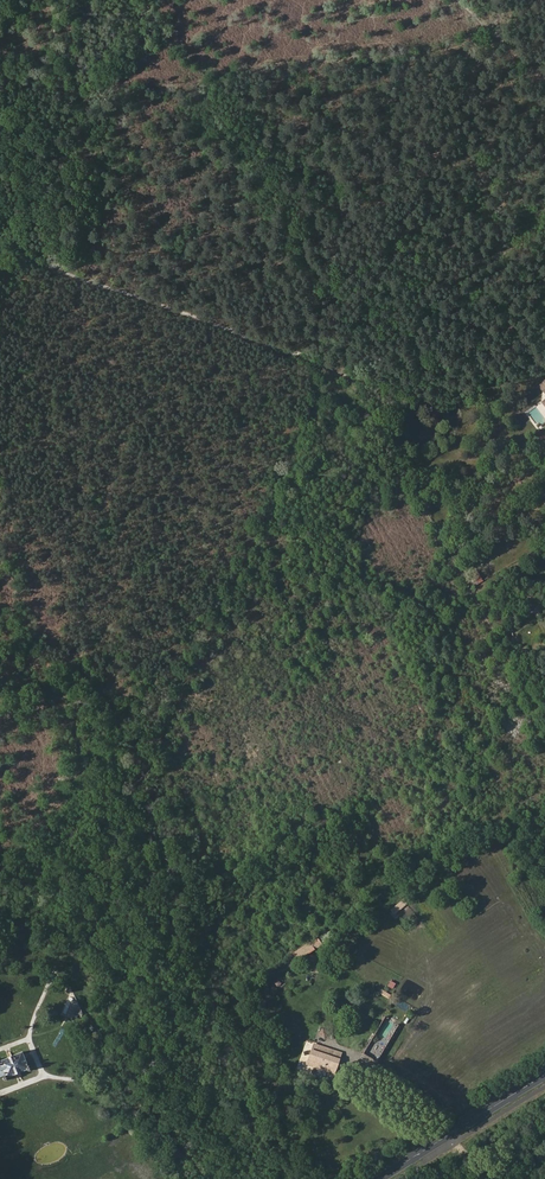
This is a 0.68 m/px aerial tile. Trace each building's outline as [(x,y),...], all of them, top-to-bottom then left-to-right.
[(478,583),(483,581),(478,571),(473,573),(478,583)] [(398,917),(409,907),(402,899),(391,909),(398,917)] [(74,990),(70,986),(66,988),(64,991),(68,995),(72,994),(74,990)] [(334,1073),(341,1053),(314,1044),(307,1064),(334,1073)] [(3,1077),(3,1078),(3,1080),(5,1080),(7,1081),(8,1080),(8,1078),(8,1076),(26,1070),(27,1071),(28,1072),(30,1072),(31,1071),(32,1070),(31,1068),(30,1067),(28,1066),(23,1052),(0,1061),(0,1078),(3,1077)]
